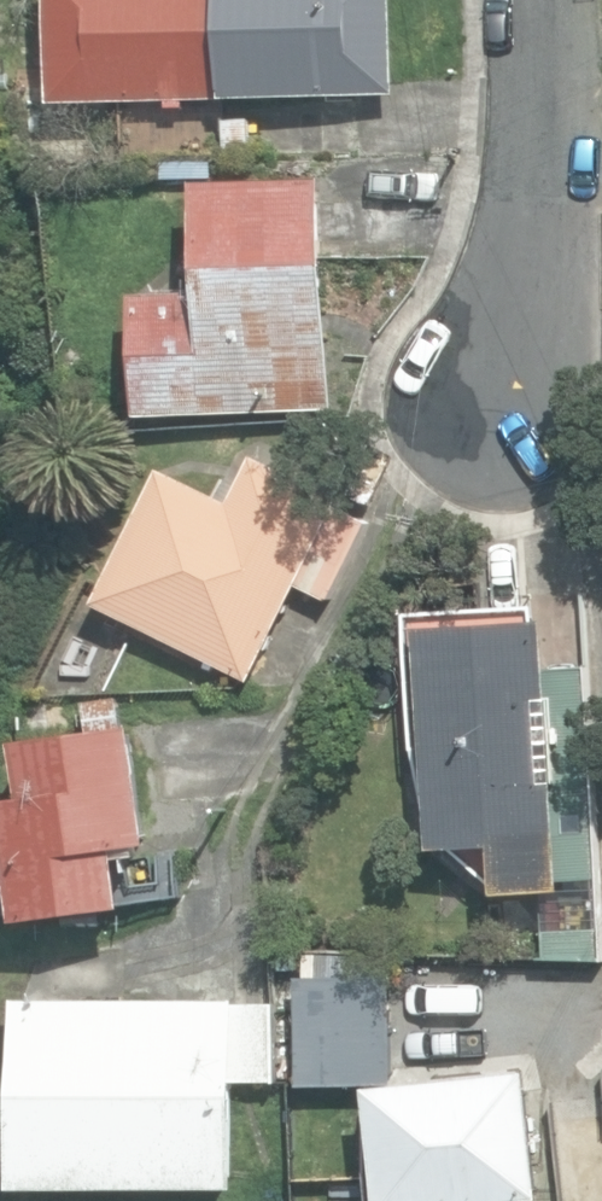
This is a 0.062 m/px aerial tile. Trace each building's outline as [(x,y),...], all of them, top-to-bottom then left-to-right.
[(222,0),(55,0),(58,102),(225,97),(222,0)] [(225,97),(398,92),(395,0),(222,0),(225,97)] [(251,116),(224,118),(225,153),(252,152),(251,116)] [(138,296),(142,416),(337,410),(329,179),(201,183),(205,294),(138,296)] [(99,601),(250,677),(296,585),(330,602),(375,512),(260,455),(235,505),(165,470),(99,601)] [(498,844),(500,892),(566,888),(565,878),(596,877),(585,666),(552,667),(550,620),(423,627),(435,847),(498,844)] [(123,692),(81,698),(86,732),(128,725),(123,692)] [(6,801),(23,920),(129,906),(122,858),(137,856),(136,846),(156,844),(139,725),(23,742),(31,797),(6,801)] [(601,959),(601,942),(601,928),(545,930),(546,959),(601,959)] [(298,975),(300,1085),(396,1084),(394,974),(298,975)] [(17,1186),(237,1186),(237,1081),(279,1081),(279,1003),(238,1003),(238,1000),(17,1000),(17,1186)] [(547,1197),(534,1070),(372,1087),(384,1200),(504,1200),(547,1197)]
